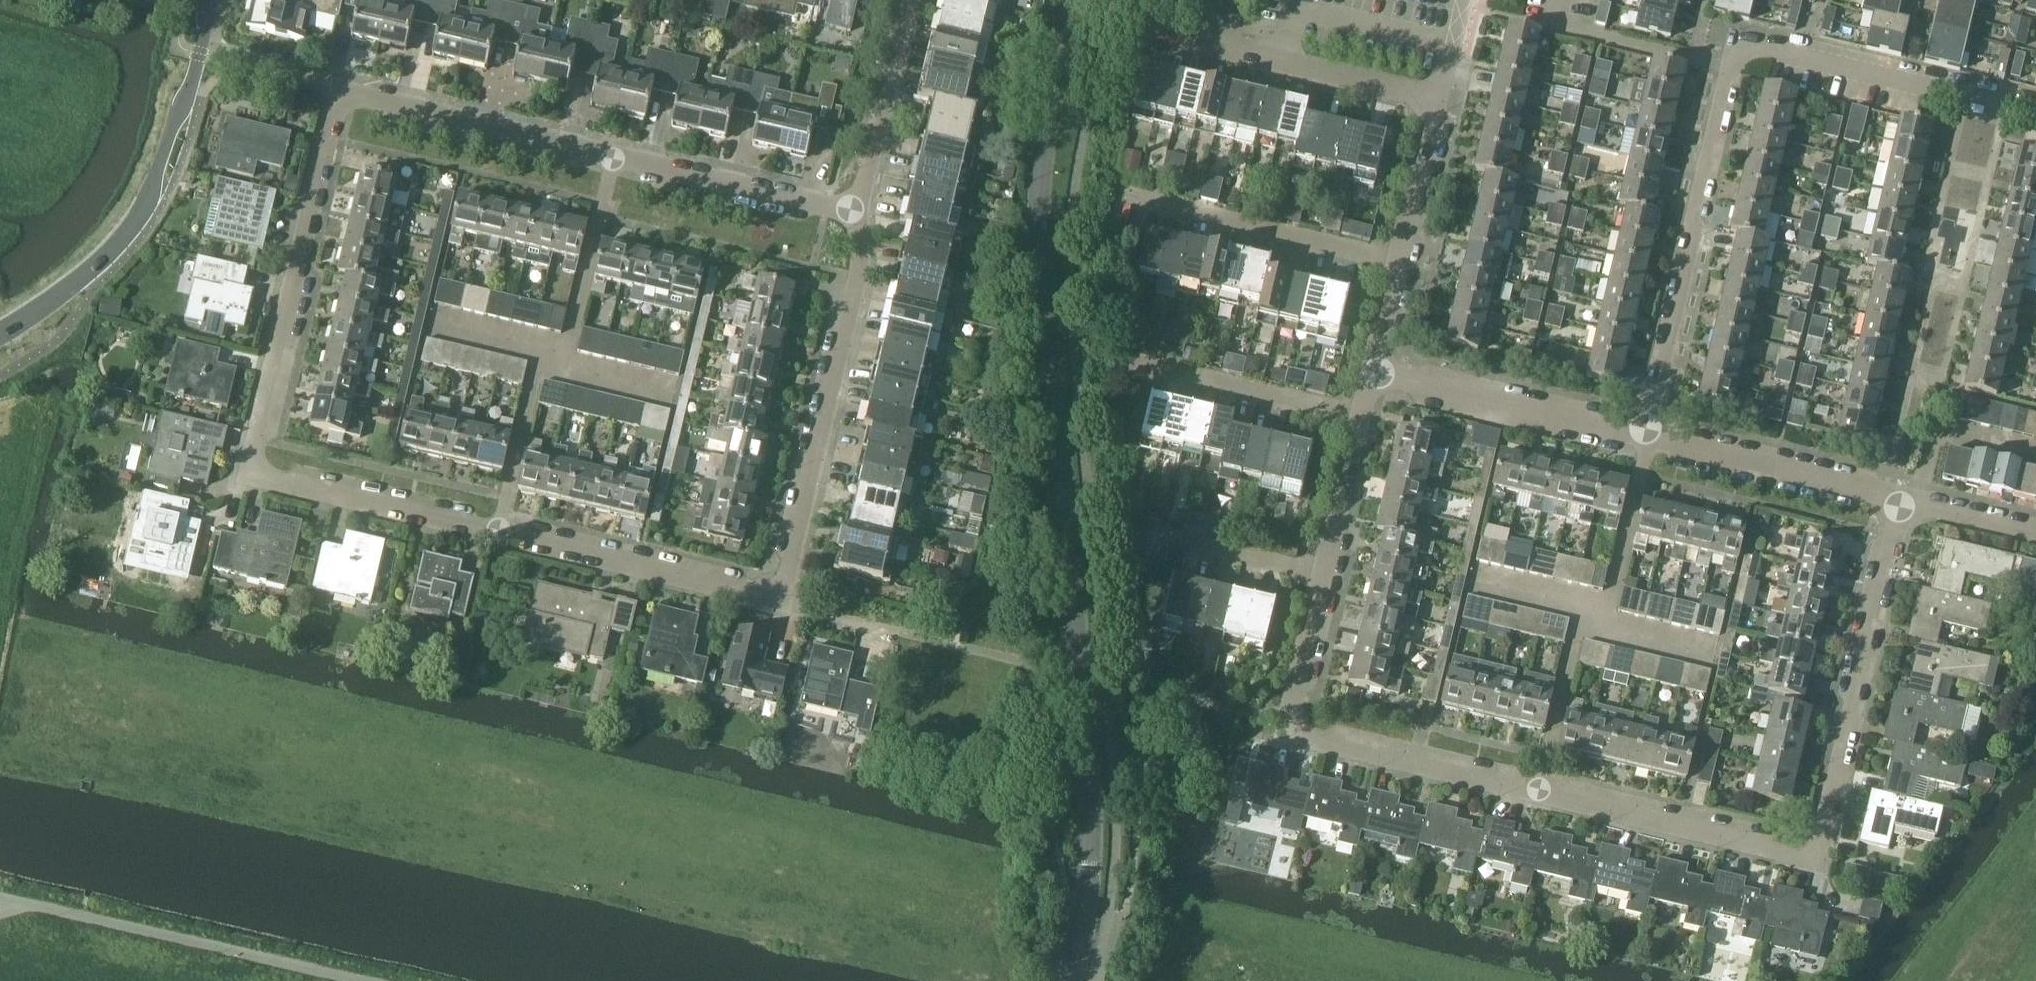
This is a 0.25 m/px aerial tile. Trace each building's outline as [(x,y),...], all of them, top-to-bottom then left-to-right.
[(275,3),(265,0),(253,0),(247,27),(305,41),(311,13),(337,19),(342,0),(276,0),(275,3)] [(387,6),(372,2),(372,0),(353,0),(360,2),(351,37),(378,44),(387,6)] [(431,0),(404,0),(402,9),(387,6),(378,44),(406,50),(414,15),(427,18),(431,0)] [(471,12),(455,8),(456,6),(445,3),(446,0),(431,0),(427,18),(439,21),(431,56),(459,63),(471,12)] [(698,14),(712,18),(716,0),(701,0),(698,14)] [(712,18),(726,21),(731,0),(716,0),(712,18)] [(756,9),(769,12),(772,0),(758,0),(756,9)] [(769,12),(784,16),(787,2),(798,5),(799,0),(772,0),(769,12)] [(828,12),(839,15),(836,28),(850,31),(853,21),(857,2),(848,0),(831,0),(828,12)] [(942,18),(984,28),(989,7),(958,0),(946,0),(942,18)] [(1677,4),(1677,3),(1664,0),(1641,0),(1638,12),(1673,20),(1677,4)] [(1737,0),(1716,0),(1713,12),(1748,20),(1752,4),(1737,0)] [(1789,12),(1799,15),(1802,0),(1792,0),(1789,12)] [(1897,19),(1901,3),(1887,0),(1864,0),(1861,12),(1872,15),(1873,14),(1897,20),(1897,19)] [(1963,0),(1939,0),(1936,12),(1971,20),(1975,3),(1964,0),(1963,0)] [(2035,0),(2029,0),(2026,10),(2035,13),(2035,0)] [(471,12),(459,63),(486,69),(494,35),(508,38),(515,6),(501,2),(498,16),(487,13),(486,16),(471,12)] [(1609,5),(1599,3),(1597,14),(1606,16),(1609,5)] [(552,31),(537,27),(537,25),(526,22),(530,9),(515,6),(508,38),(521,41),(512,75),(540,82),(548,44),(549,44),(552,31)] [(1824,21),(1832,23),(1835,10),(1827,8),(1824,21)] [(1673,20),(1638,12),(1634,29),(1669,37),(1673,20)] [(1799,15),(1789,12),(1787,24),(1796,26),(1799,15)] [(1932,28),(1967,36),(1971,20),(1936,12),(1932,28)] [(1869,31),(1904,40),(1908,22),(1897,19),(1897,20),(1873,14),(1872,15),(1869,31)] [(2019,31),(2021,19),(2012,17),(2009,29),(2019,31)] [(942,18),(937,38),(987,50),(992,30),(984,28),(942,18)] [(2021,19),(2019,31),(2028,33),(2031,22),(2021,19)] [(588,57),(596,24),(582,21),(579,35),(568,32),(564,48),(549,44),(548,44),(540,82),(567,88),(575,54),(588,57)] [(1832,23),(1824,21),(1821,32),(1830,34),(1832,23)] [(596,24),(588,57),(602,60),(591,106),(618,112),(627,75),(612,71),(616,56),(604,54),(610,28),(596,24)] [(1509,25),(1509,26),(1503,49),(1535,58),(1541,33),(1509,25)] [(1967,36),(1932,28),(1928,45),(1963,54),(1967,36)] [(2016,43),(2019,31),(2009,29),(2006,41),(2016,43)] [(1904,40),(1869,31),(1865,48),(1900,56),(1904,40)] [(2019,31),(2016,43),(2026,45),(2028,33),(2019,31)] [(932,37),(928,56),(933,58),(983,69),(987,50),(937,38),(932,37)] [(1963,54),(1928,45),(1924,61),(1959,70),(1963,54)] [(1535,58),(1503,49),(1498,74),(1530,82),(1535,58)] [(1998,62),(2007,64),(2010,51),(2001,49),(1998,62)] [(646,64),(645,67),(630,63),(627,75),(618,112),(645,119),(653,85),(666,88),(674,55),(660,52),(657,66),(646,64)] [(2013,66),(2022,68),(2025,55),(2016,53),(2013,66)] [(674,55),(666,88),(680,91),(671,125),(698,132),(707,94),(693,91),(697,76),(685,73),(689,58),(674,55)] [(1573,67),(1588,71),(1591,60),(1575,57),(1573,67)] [(933,58),(928,79),(978,91),(983,69),(933,58)] [(1654,59),(1654,60),(1648,84),(1680,91),(1685,66),(1654,59)] [(1595,72),(1610,76),(1612,66),(1598,62),(1595,72)] [(2007,64),(1998,62),(1995,73),(2005,75),(2007,64)] [(1145,69),(1133,119),(1153,123),(1165,74),(1167,67),(1147,63),(1145,69)] [(2022,68),(2013,66),(2011,76),(2019,78),(2022,68)] [(1588,71),(1573,67),(1570,76),(1586,80),(1588,71)] [(711,83),(708,95),(707,94),(698,132),(726,138),(734,104),(746,107),(754,74),(741,71),(738,86),(727,83),(726,86),(711,83)] [(1610,76),(1595,72),(1593,81),(1607,85),(1610,76)] [(754,74),(746,107),(760,110),(752,144),(779,150),(787,114),(773,110),(781,80),(754,74)] [(1165,74),(1153,123),(1173,128),(1185,78),(1165,74)] [(1530,82),(1498,74),(1492,98),(1524,106),(1530,82)] [(1185,78),(1173,128),(1193,133),(1195,124),(1205,83),(1185,78)] [(928,79),(923,98),(935,100),(965,108),(973,110),(978,91),(928,79)] [(1205,83),(1195,124),(1216,129),(1226,88),(1205,83)] [(1680,91),(1648,84),(1642,108),(1674,115),(1680,91)] [(1607,89),(1592,85),(1589,95),(1605,99),(1607,89)] [(1766,85),(1766,86),(1760,110),(1791,117),(1797,93),(1766,85)] [(1226,88),(1216,129),(1237,134),(1246,93),(1226,88)] [(792,96),(787,114),(779,150),(807,157),(815,124),(827,127),(835,94),(821,90),(819,102),(792,96)] [(1237,134),(1235,142),(1255,147),(1257,139),(1266,98),(1246,93),(1237,134)] [(1266,98),(1257,139),(1276,143),(1286,102),(1266,98)] [(1524,106),(1492,98),(1486,122),(1518,130),(1524,106)] [(1391,133),(1397,103),(1378,99),(1371,129),(1391,133)] [(935,100),(930,121),(972,131),(980,133),(985,112),(977,111),(973,110),(965,108),(935,100)] [(1286,102),(1276,143),(1297,148),(1304,118),(1305,118),(1307,107),(1286,102)] [(1580,107),(1565,103),(1562,115),(1577,119),(1580,107)] [(1674,115),(1642,108),(1636,132),(1668,139),(1674,115)] [(1601,113),(1586,109),(1583,121),(1598,124),(1601,113)] [(1754,134),(1785,142),(1791,117),(1760,110),(1754,134)] [(1560,123),(1575,126),(1577,119),(1562,115),(1560,123)] [(1826,126),(1840,129),(1842,120),(1828,117),(1826,126)] [(1901,117),(1901,118),(1895,141),(1927,149),(1933,124),(1901,117)] [(1294,160),(1292,168),(1313,173),(1315,165),(1325,123),(1305,118),(1304,118),(1297,148),(1294,160)] [(282,169),(290,134),(228,119),(216,169),(253,178),(257,163),(282,169)] [(930,121),(925,142),(967,152),(972,131),(930,121)] [(1581,128),(1596,132),(1598,124),(1583,121),(1581,128)] [(1518,130),(1486,122),(1481,146),(1513,154),(1518,130)] [(1847,130),(1862,134),(1864,125),(1849,122),(1847,130)] [(1325,123),(1315,165),(1335,170),(1345,128),(1325,123)] [(1840,129),(1826,126),(1823,135),(1837,139),(1840,129)] [(1335,170),(1333,178),(1353,183),(1365,133),(1345,128),(1335,170)] [(1862,134),(1847,130),(1845,141),(1859,144),(1862,134)] [(1668,139),(1636,132),(1631,156),(1662,163),(1668,139)] [(1365,133),(1353,183),(1375,188),(1377,179),(1387,138),(1365,133)] [(1748,158),(1780,166),(1785,142),(1754,134),(1748,158)] [(1927,149),(1895,141),(1889,166),(1922,173),(1927,149)] [(925,142),(920,161),(963,171),(971,173),(975,154),(967,152),(925,142)] [(1513,154),(1481,146),(1475,171),(1487,174),(1507,179),(1513,154)] [(2023,147),(2017,172),(2035,176),(2035,150),(2023,147)] [(1569,156),(1554,152),(1551,164),(1566,167),(1569,156)] [(1138,174),(1141,159),(1126,156),(1122,171),(1138,174)] [(1662,163),(1631,156),(1625,181),(1657,188),(1662,163)] [(1590,161),(1575,157),(1572,169),(1587,172),(1590,161)] [(1743,182),(1774,190),(1780,166),(1748,158),(1743,182)] [(916,160),(911,181),(916,182),(958,192),(966,194),(971,173),(963,171),(920,161),(916,160)] [(1549,171),(1564,175),(1566,167),(1551,164),(1549,171)] [(1831,167),(1816,164),(1813,174),(1828,177),(1831,167)] [(1922,173),(1889,166),(1884,190),(1916,197),(1922,173)] [(1570,176),(1585,180),(1587,172),(1572,169),(1570,176)] [(1853,173),(1838,170),(1836,179),(1851,182),(1853,173)] [(360,175),(355,197),(392,206),(395,193),(409,196),(412,183),(363,172),(362,175),(360,175)] [(2035,202),(2035,176),(2017,172),(2011,196),(2035,202)] [(1481,199),(1512,206),(1517,181),(1507,179),(1487,174),(1481,199)] [(1811,183),(1826,187),(1828,177),(1813,174),(1811,183)] [(285,192),(294,194),(298,177),(289,175),(285,192)] [(204,234),(212,236),(211,239),(262,251),(271,212),(265,210),(270,191),(225,180),(217,179),(204,234)] [(1833,189),(1848,192),(1851,182),(1836,179),(1833,189)] [(1657,188),(1625,181),(1619,205),(1628,207),(1651,212),(1657,188)] [(916,182),(911,202),(953,212),(961,214),(966,194),(958,192),(916,182)] [(1737,207),(1768,214),(1774,190),(1743,182),(1737,207)] [(1916,197),(1884,190),(1878,214),(1910,221),(1916,197)] [(445,191),(441,210),(450,212),(455,193),(454,193),(445,191)] [(477,236),(486,198),(469,194),(468,197),(460,195),(448,244),(460,247),(464,233),(477,236)] [(2035,227),(2035,202),(2011,196),(2006,220),(2035,227)] [(349,222),(386,231),(400,234),(403,222),(406,209),(392,206),(355,197),(349,222)] [(474,250),(486,253),(499,256),(503,242),(511,204),(486,198),(477,236),(474,250)] [(1512,206),(1481,199),(1475,223),(1506,230),(1512,206)] [(911,202),(906,223),(914,225),(948,233),(956,235),(961,214),(953,212),(911,202)] [(511,204),(503,242),(516,245),(512,259),(524,262),(527,248),(536,210),(511,204)] [(1565,208),(1551,204),(1548,215),(1563,219),(1565,208)] [(1622,232),(1653,239),(1659,214),(1651,212),(1628,207),(1622,232)] [(1768,214),(1737,207),(1731,231),(1739,233),(1762,239),(1768,214)] [(524,262),(537,265),(549,268),(552,254),(561,216),(536,210),(527,248),(524,262)] [(1587,213),(1572,210),(1569,221),(1584,224),(1587,213)] [(1819,215),(1805,211),(1802,222),(1817,225),(1819,215)] [(1872,238),(1904,246),(1910,221),(1878,214),(1872,238)] [(1546,223),(1561,227),(1563,219),(1548,215),(1546,223)] [(575,274),(586,224),(583,223),(583,221),(561,216),(552,254),(566,257),(562,271),(575,274)] [(1842,220),(1827,216),(1824,227),(1839,230),(1842,220)] [(1342,220),(1330,217),(1327,230),(1339,233),(1342,220)] [(2031,252),(2035,231),(2035,227),(2006,220),(2000,244),(2031,252)] [(1567,229),(1582,233),(1584,224),(1569,221),(1567,229)] [(343,248),(379,257),(382,243),(397,247),(400,234),(386,231),(349,222),(343,248)] [(1800,230),(1815,234),(1817,225),(1802,222),(1800,230)] [(1345,223),(1342,234),(1349,236),(1353,225),(1345,223)] [(1506,230),(1475,223),(1470,247),(1500,255),(1506,230)] [(438,224),(434,242),(442,244),(447,226),(438,224)] [(914,225),(909,246),(959,258),(964,237),(956,235),(948,233),(914,225)] [(1822,235),(1837,239),(1839,230),(1824,227),(1822,235)] [(1653,239),(1622,232),(1616,256),(1647,263),(1653,239)] [(1733,258),(1764,265),(1770,240),(1762,239),(1739,233),(1733,258)] [(1169,239),(1148,234),(1139,276),(1159,281),(1169,239)] [(1904,246),(1872,238),(1866,263),(1879,266),(1898,271),(1904,246)] [(1189,243),(1169,239),(1159,281),(1179,286),(1189,243)] [(604,242),(599,263),(592,292),(604,295),(607,281),(620,284),(629,246),(612,242),(612,244),(604,242)] [(1209,248),(1189,243),(1179,286),(1199,290),(1209,248)] [(1994,268),(2025,276),(2031,252),(2000,244),(1994,268)] [(629,246),(620,284),(633,287),(630,301),(642,304),(654,252),(629,246)] [(909,246),(904,266),(954,278),(959,258),(909,246)] [(1464,271),(1494,279),(1500,255),(1470,247),(1464,271)] [(347,275),(395,287),(398,274),(376,269),(379,257),(343,248),(339,265),(341,265),(339,273),(347,275)] [(1230,253),(1209,248),(1199,290),(1220,295),(1230,253)] [(432,249),(428,267),(436,269),(441,251),(432,249)] [(654,252),(642,304),(655,307),(667,310),(679,258),(654,252)] [(1230,253),(1220,295),(1218,303),(1238,307),(1239,300),(1249,258),(1230,253)] [(1554,257),(1539,253),(1537,264),(1552,267),(1554,257)] [(1647,263),(1616,256),(1610,280),(1641,287),(1647,263)] [(193,283),(184,320),(202,324),(205,312),(225,317),(223,324),(243,329),(252,290),(244,288),(248,269),(198,257),(192,282),(193,283)] [(667,310),(680,313),(693,316),(704,266),(700,265),(701,263),(679,258),(667,310)] [(1270,262),(1249,258),(1239,300),(1260,305),(1267,274),(1270,262)] [(1764,265),(1733,258),(1727,282),(1758,289),(1764,265)] [(1575,263),(1561,259),(1558,269),(1573,272),(1575,263)] [(1535,273),(1549,276),(1552,267),(1537,264),(1535,273)] [(1819,268),(1804,264),(1801,274),(1816,278),(1819,268)] [(904,266),(899,286),(949,298),(954,278),(904,266)] [(1873,291),(1904,298),(1910,273),(1898,271),(1879,266),(1873,291)] [(710,268),(706,287),(704,294),(712,296),(719,270),(710,268)] [(1989,293),(2020,300),(2025,276),(1994,268),(1989,293)] [(1556,278),(1571,282),(1573,272),(1558,269),(1556,278)] [(1840,273),(1825,269),(1822,279),(1837,282),(1840,273)] [(1503,282),(1494,280),(1494,279),(1464,271),(1458,295),(1489,303),(1498,305),(1503,282)] [(426,274),(421,294),(430,296),(435,276),(426,274)] [(1267,274),(1260,305),(1257,317),(1278,321),(1288,279),(1267,274)] [(1799,283),(1814,287),(1816,278),(1801,274),(1799,283)] [(395,287),(347,275),(346,279),(343,278),(338,300),(374,308),(377,295),(392,299),(395,287)] [(766,309),(789,314),(793,297),(791,297),(794,288),(745,276),(742,288),(756,291),(753,305),(766,309)] [(1298,326),(1308,284),(1288,279),(1278,321),(1298,326)] [(1820,288),(1835,292),(1837,282),(1822,279),(1820,288)] [(460,309),(465,286),(439,280),(434,303),(460,309)] [(1641,287),(1610,280),(1604,305),(1636,312),(1641,287)] [(1758,289),(1727,282),(1722,306),(1753,314),(1758,289)] [(1328,289),(1308,284),(1298,326),(1318,331),(1328,289)] [(465,286),(460,309),(485,315),(490,292),(465,286)] [(894,286),(889,305),(894,306),(945,318),(949,298),(899,286),(899,287),(894,286)] [(1349,294),(1328,289),(1318,331),(1339,336),(1349,294)] [(1904,298),(1873,291),(1868,315),(1898,322),(1904,298)] [(490,292),(485,315),(510,321),(515,298),(490,292)] [(1983,317),(2014,324),(2020,300),(1989,293),(1983,317)] [(700,313),(708,315),(712,296),(704,294),(700,313)] [(1483,327),(1489,303),(1458,295),(1453,319),(1483,327)] [(535,326),(540,303),(515,298),(510,321),(535,326)] [(332,326),(368,334),(371,321),(386,324),(389,312),(374,308),(338,300),(332,326)] [(420,300),(416,319),(424,321),(429,302),(420,300)] [(1543,305),(1528,301),(1525,312),(1540,316),(1543,305)] [(540,303),(535,326),(547,329),(552,306),(540,303)] [(747,330),(783,339),(789,314),(766,309),(753,305),(750,318),(736,315),(733,327),(747,330)] [(1599,329),(1630,336),(1636,312),(1604,305),(1599,329)] [(552,306),(547,329),(560,333),(566,309),(552,306)] [(894,306),(889,327),(931,337),(940,339),(944,322),(945,318),(894,306)] [(1753,314),(1722,306),(1716,330),(1747,338),(1753,314)] [(1564,311),(1550,308),(1547,317),(1562,321),(1564,311)] [(1523,320),(1538,324),(1540,316),(1525,312),(1523,320)] [(1807,316),(1792,313),(1790,322),(1805,326),(1807,316)] [(1898,322),(1868,315),(1862,339),(1893,347),(1898,322)] [(1545,327),(1560,330),(1562,321),(1547,317),(1545,327)] [(1977,341),(2008,348),(2014,324),(1983,317),(1977,341)] [(1828,322),(1813,318),(1811,327),(1826,331),(1828,322)] [(694,338),(702,340),(706,321),(698,319),(694,338)] [(1483,327),(1453,319),(1447,344),(1477,352),(1483,327)] [(1787,332),(1802,335),(1805,326),(1790,322),(1787,332)] [(414,325),(410,344),(418,346),(423,327),(414,325)] [(368,334),(332,326),(326,350),(362,359),(365,347),(380,350),(383,337),(368,334)] [(1127,326),(1124,339),(1140,343),(1143,330),(1127,326)] [(889,327),(885,347),(927,357),(931,340),(931,337),(889,327)] [(1808,337),(1823,341),(1826,331),(1811,327),(1808,337)] [(584,328),(578,351),(602,357),(608,334),(584,328)] [(1163,351),(1168,332),(1155,329),(1150,348),(1163,351)] [(1593,353),(1624,360),(1630,336),(1599,329),(1593,353)] [(741,355),(778,364),(783,339),(747,330),(744,343),(730,340),(727,352),(741,355)] [(1747,338),(1716,330),(1710,355),(1741,362),(1747,338)] [(628,363),(633,340),(608,334),(602,357),(628,363)] [(446,368),(451,345),(426,339),(420,361),(446,368)] [(1893,347),(1862,339),(1856,363),(1887,371),(1893,347)] [(633,340),(628,363),(652,369),(658,345),(633,340)] [(226,408),(235,369),(217,365),(220,351),(178,341),(166,393),(226,408)] [(1971,365),(2002,372),(2008,348),(1977,341),(1971,365)] [(688,363),(696,365),(700,346),(692,344),(688,363)] [(471,373),(476,351),(451,345),(446,368),(471,373)] [(658,345),(652,369),(679,375),(684,352),(658,345)] [(885,347),(880,367),(922,377),(930,379),(935,359),(927,357),(885,347)] [(1514,359),(1529,363),(1532,353),(1517,349),(1514,359)] [(377,362),(362,359),(326,350),(320,375),(356,384),(359,371),(374,375),(377,362)] [(408,350),(404,369),(412,371),(417,352),(408,350)] [(476,351),(471,373),(496,379),(501,357),(476,351)] [(1624,360),(1593,353),(1587,378),(1618,385),(1624,360)] [(1227,354),(1223,371),(1243,375),(1247,359),(1227,354)] [(735,380),(772,389),(778,364),(741,355),(738,367),(724,364),(721,377),(735,380)] [(1539,355),(1536,365),(1551,368),(1554,358),(1539,355)] [(1741,362),(1710,355),(1704,379),(1735,386),(1741,362)] [(521,385),(526,363),(501,357),(496,379),(521,385)] [(1795,364),(1780,361),(1778,371),(1793,374),(1795,364)] [(1887,371),(1856,363),(1850,387),(1881,395),(1887,371)] [(2002,372),(1971,365),(1965,390),(1997,397),(2002,372)] [(874,366),(870,386),(875,387),(917,398),(926,400),(930,379),(922,377),(880,367),(874,366)] [(1816,370),(1801,366),(1799,375),(1814,379),(1816,370)] [(682,388),(690,390),(694,371),(686,369),(682,388)] [(1309,370),(1307,382),(1315,383),(1314,388),(1328,390),(1331,374),(1309,370)] [(1793,374),(1778,371),(1772,395),(1787,398),(1793,374)] [(356,384),(320,375),(314,401),(350,410),(354,396),(368,400),(371,387),(356,384)] [(402,375),(398,394),(406,396),(411,377),(402,375)] [(1797,385),(1811,389),(1814,379),(1799,375),(1797,385)] [(1767,419),(1781,423),(1784,413),(1732,400),(1735,386),(1704,379),(1699,403),(1767,419)] [(716,402),(729,405),(766,414),(772,389),(735,380),(732,393),(718,390),(716,402)] [(545,381),(539,404),(564,410),(569,387),(545,381)] [(569,387),(564,410),(589,415),(594,392),(569,387)] [(868,392),(865,407),(870,408),(912,418),(917,398),(875,387),(874,393),(868,392)] [(1881,395),(1850,387),(1845,412),(1876,419),(1881,395)] [(614,421),(619,398),(594,392),(589,415),(614,421)] [(676,413),(684,415),(688,396),(680,394),(676,413)] [(1962,397),(1957,419),(1968,422),(1974,400),(1962,397)] [(425,456),(435,418),(421,415),(424,401),(412,398),(401,448),(404,448),(403,451),(425,456)] [(619,398),(614,421),(639,427),(644,404),(619,398)] [(1152,399),(1142,441),(1162,446),(1172,404),(1152,399)] [(396,400),(392,419),(400,421),(404,402),(405,402),(396,400)] [(1979,424),(1984,402),(1974,400),(1968,422),(1979,424)] [(350,410),(314,401),(311,418),(312,418),(310,426),(359,437),(362,426),(348,423),(350,410)] [(1991,427),(1996,405),(1984,402),(1979,424),(1991,427)] [(450,462),(459,424),(447,421),(450,407),(438,404),(435,418),(425,456),(450,462)] [(644,404),(639,427),(665,434),(671,411),(644,404)] [(1162,446),(1160,454),(1181,459),(1183,451),(1193,409),(1172,404),(1162,446)] [(709,429),(758,440),(759,435),(761,435),(766,414),(729,405),(726,419),(712,415),(709,429)] [(2002,430),(2008,408),(1996,405),(1991,427),(2002,430)] [(870,408),(865,428),(874,430),(914,439),(919,420),(912,418),(870,408)] [(2013,432),(2018,410),(2008,408),(2002,430),(2013,432)] [(1181,459),(1179,466),(1199,471),(1201,462),(1202,456),(1212,413),(1193,409),(1183,451),(1181,459)] [(459,424),(450,462),(475,468),(484,430),(472,427),(475,413),(462,410),(459,424)] [(2023,435),(2029,412),(2018,410),(2013,432),(2023,435)] [(1876,419),(1845,412),(1839,436),(1870,444),(1876,419)] [(2035,434),(2035,414),(2029,412),(2023,435),(2035,437),(2035,434)] [(162,413),(149,471),(157,473),(154,484),(179,490),(181,479),(206,485),(220,427),(162,413)] [(1201,462),(1199,471),(1220,476),(1221,471),(1223,461),(1227,447),(1231,430),(1234,418),(1212,413),(1202,456),(1201,462)] [(1790,415),(1788,424),(1803,428),(1805,418),(1790,415)] [(501,472),(513,422),(502,419),(498,433),(484,430),(475,468),(493,472),(494,470),(501,472)] [(669,439),(670,439),(678,441),(682,422),(674,420),(669,439)] [(1476,442),(1500,446),(1503,427),(1479,424),(1476,442)] [(390,426),(386,444),(395,446),(399,428),(390,426)] [(758,440),(709,429),(707,440),(727,445),(724,459),(724,460),(761,468),(766,450),(764,449),(766,442),(758,440)] [(874,430),(869,450),(911,460),(918,462),(923,441),(914,439),(874,430)] [(1223,461),(1221,471),(1241,476),(1251,434),(1231,430),(1227,447),(1223,461)] [(1450,441),(1402,430),(1396,455),(1445,466),(1450,441)] [(1251,434),(1241,476),(1262,481),(1272,439),(1251,434)] [(1262,481),(1260,490),(1280,494),(1282,486),(1291,444),(1272,439),(1262,481)] [(531,441),(519,490),(522,491),(522,493),(543,498),(552,461),(538,458),(542,443),(531,441)] [(1282,486),(1280,494),(1300,499),(1309,501),(1313,487),(1303,485),(1312,449),(1291,444),(1282,486)] [(663,465),(664,465),(671,467),(676,448),(668,446),(663,465)] [(552,461),(543,498),(568,504),(577,467),(564,464),(568,449),(555,447),(552,461)] [(864,449),(859,468),(864,470),(907,480),(911,460),(869,450),(864,449)] [(1496,452),(1487,450),(1482,475),(1490,477),(1496,452)] [(1966,485),(1973,455),(1950,450),(1943,479),(1966,485)] [(593,510),(602,473),(590,470),(593,455),(580,452),(577,467),(568,504),(593,510)] [(1503,454),(1492,502),(1503,505),(1506,491),(1520,494),(1528,460),(1503,454)] [(1445,466),(1396,455),(1390,480),(1424,489),(1427,476),(1442,479),(1445,466)] [(1990,490),(1997,461),(1973,455),(1966,485),(1990,490)] [(711,456),(708,468),(705,481),(756,493),(761,468),(724,460),(724,459),(711,456)] [(602,473),(593,510),(618,516),(627,479),(615,476),(618,462),(605,459),(602,473)] [(1545,500),(1553,465),(1528,460),(1520,494),(1531,497),(1528,511),(1541,514),(1545,500)] [(2014,496),(2021,467),(1997,461),(1990,490),(2014,496)] [(1570,506),(1578,471),(1553,465),(1545,500),(1557,503),(1554,517),(1566,520),(1570,506)] [(2021,467),(2014,496),(2035,502),(2035,471),(2021,467)] [(630,469),(628,479),(627,479),(618,516),(636,520),(636,518),(644,520),(656,471),(644,468),(643,472),(630,469)] [(864,470),(859,491),(902,501),(908,503),(914,482),(907,480),(864,470)] [(657,490),(658,490),(666,492),(670,473),(662,471),(657,490)] [(1591,526),(1595,512),(1603,477),(1578,471),(1570,506),(1583,509),(1579,523),(1591,526)] [(1482,475),(1476,501),(1484,502),(1490,477),(1482,475)] [(1617,532),(1629,483),(1603,477),(1595,512),(1608,515),(1605,529),(1617,532)] [(1438,492),(1424,489),(1390,480),(1384,505),(1418,513),(1421,501),(1435,504),(1438,492)] [(704,507),(750,518),(756,493),(705,481),(699,505),(704,507)] [(859,491),(854,511),(897,521),(902,501),(859,491)] [(187,565),(197,524),(177,520),(181,500),(147,492),(142,511),(139,510),(132,539),(148,543),(144,560),(165,564),(166,560),(187,565)] [(658,523),(663,504),(664,497),(657,496),(651,521),(658,523)] [(1476,501),(1470,525),(1478,527),(1484,502),(1476,501)] [(1645,502),(1634,551),(1645,554),(1649,539),(1661,542),(1669,508),(1645,502)] [(1378,531),(1385,532),(1434,544),(1437,532),(1415,527),(1418,513),(1384,505),(1378,531)] [(974,506),(971,516),(981,519),(984,508),(974,506)] [(704,507),(701,520),(696,519),(693,531),(742,543),(743,539),(745,539),(750,518),(704,507)] [(1669,508),(1661,542),(1675,545),(1671,560),(1683,563),(1687,549),(1695,514),(1669,508)] [(853,516),(849,531),(853,531),(892,541),(897,521),(854,511),(853,516)] [(1695,514),(1687,549),(1699,551),(1696,566),(1708,569),(1712,554),(1720,520),(1695,514)] [(286,588),(301,525),(262,516),(257,538),(238,534),(237,537),(222,534),(214,568),(248,576),(247,579),(286,588)] [(1720,520),(1712,554),(1725,558),(1721,572),(1734,575),(1745,526),(1720,520)] [(1470,525),(1463,551),(1472,553),(1478,527),(1470,525)] [(1755,556),(1761,530),(1752,528),(1746,554),(1755,556)] [(844,529),(839,549),(844,550),(853,552),(887,561),(892,541),(853,531),(849,531),(844,529)] [(1434,544),(1385,532),(1379,558),(1414,567),(1417,553),(1431,557),(1434,544)] [(370,604),(384,544),(346,535),(343,548),(323,544),(312,590),(370,604)] [(1798,566),(1833,574),(1839,549),(1790,536),(1787,549),(1801,552),(1798,566)] [(1483,538),(1478,561),(1502,567),(1508,544),(1483,538)] [(2035,586),(2035,563),(1944,540),(1932,591),(1961,598),(1966,575),(2008,585),(2009,583),(2023,587),(2024,583),(2035,586)] [(1527,573),(1532,550),(1508,544),(1502,567),(1527,573)] [(844,550),(839,571),(890,583),(895,563),(887,561),(853,552),(844,550)] [(1552,579),(1558,556),(1532,550),(1527,573),(1552,579)] [(1463,551),(1457,577),(1466,579),(1472,553),(1463,551)] [(464,619),(474,578),(460,574),(462,563),(424,554),(410,612),(450,621),(451,616),(464,619)] [(1746,554),(1740,578),(1749,580),(1755,556),(1746,554)] [(1577,585),(1583,561),(1558,556),(1552,579),(1577,585)] [(1428,570),(1414,567),(1379,558),(1373,584),(1408,593),(1411,580),(1425,583),(1428,570)] [(1583,561),(1577,585),(1592,588),(1597,565),(1583,561)] [(1603,591),(1608,567),(1597,565),(1592,588),(1603,591)] [(1833,574),(1798,566),(1795,578),(1781,574),(1778,587),(1792,591),(1827,599),(1833,574)] [(1457,577),(1451,602),(1460,604),(1466,579),(1457,577)] [(1749,580),(1740,578),(1734,603),(1743,605),(1749,580)] [(1183,627),(1193,586),(1172,581),(1162,622),(1183,627)] [(638,608),(594,597),(538,584),(522,646),(584,661),(585,656),(602,660),(609,632),(630,638),(638,608)] [(1408,593),(1373,584),(1367,608),(1402,617),(1405,604),(1419,607),(1422,596),(1408,593)] [(1203,632),(1213,590),(1193,586),(1183,627),(1203,632)] [(1920,641),(1937,646),(1942,623),(1985,633),(1991,605),(1961,598),(1932,591),(1920,588),(1908,639),(1920,641)] [(1624,589),(1619,612),(1644,618),(1649,595),(1624,589)] [(1223,637),(1233,595),(1213,590),(1203,632),(1223,637)] [(1827,599),(1792,591),(1788,604),(1775,600),(1772,612),(1786,615),(1821,624),(1827,599)] [(1244,642),(1254,600),(1233,595),(1223,637),(1244,642)] [(1649,595),(1644,618),(1669,624),(1674,601),(1649,595)] [(1469,596),(1463,620),(1488,626),(1494,602),(1469,596)] [(1254,600),(1244,642),(1265,646),(1274,605),(1254,600)] [(1674,601),(1669,624),(1694,630),(1700,607),(1674,601)] [(1451,602),(1445,627),(1454,629),(1460,604),(1451,602)] [(1513,631),(1519,608),(1494,602),(1488,626),(1513,631)] [(1743,605),(1734,603),(1728,629),(1737,631),(1743,605)] [(1700,607),(1694,630),(1719,636),(1725,613),(1700,607)] [(1361,634),(1396,642),(1399,629),(1413,632),(1416,620),(1402,617),(1367,608),(1361,634)] [(1538,637),(1543,614),(1519,608),(1513,631),(1538,637)] [(707,663),(692,659),(695,649),(691,648),(698,619),(658,610),(644,667),(679,676),(678,679),(702,685),(707,663)] [(1563,643),(1569,621),(1569,620),(1543,614),(1538,637),(1563,643)] [(1821,624),(1786,615),(1783,628),(1769,625),(1766,637),(1780,640),(1815,649),(1821,624)] [(1445,627),(1439,652),(1448,654),(1454,629),(1445,627)] [(780,700),(787,671),(763,665),(770,636),(737,628),(723,686),(780,700)] [(1737,631),(1728,629),(1722,653),(1732,655),(1737,631)] [(1355,659),(1390,667),(1393,654),(1407,657),(1410,645),(1396,642),(1361,634),(1355,659)] [(1774,665),(1810,674),(1815,649),(1780,640),(1777,653),(1763,649),(1760,662),(1774,665)] [(1605,670),(1610,647),(1586,641),(1581,664),(1605,670)] [(1999,661),(1991,659),(1937,646),(1920,641),(1908,692),(1937,699),(1942,676),(1993,689),(1999,661)] [(1149,660),(1153,661),(1173,665),(1176,653),(1146,646),(1149,660)] [(868,734),(879,690),(846,682),(852,656),(814,647),(801,705),(855,718),(852,730),(868,734)] [(1630,676),(1635,653),(1610,647),(1605,670),(1630,676)] [(1439,652),(1433,677),(1442,679),(1448,654),(1439,652)] [(1655,682),(1660,659),(1635,653),(1630,676),(1655,682)] [(1722,653),(1716,679),(1726,681),(1732,655),(1722,653)] [(1467,712),(1476,677),(1462,674),(1466,659),(1454,656),(1442,706),(1467,712)] [(1390,667),(1355,659),(1349,684),(1398,696),(1401,683),(1386,680),(1390,667)] [(1680,688),(1686,665),(1660,659),(1655,682),(1680,688)] [(1476,677),(1467,712),(1493,718),(1505,668),(1479,662),(1476,677)] [(1686,665),(1680,688),(1705,694),(1710,671),(1686,665)] [(1810,674),(1774,665),(1771,679),(1757,676),(1754,687),(1768,690),(1804,699),(1810,674)] [(1517,724),(1526,689),(1514,686),(1517,671),(1505,668),(1493,718),(1517,724)] [(1529,674),(1526,689),(1517,724),(1542,730),(1554,681),(1529,674)] [(1442,679),(1433,677),(1430,677),(1424,701),(1435,704),(1442,679)] [(1751,699),(1765,702),(1767,695),(1768,690),(1754,687),(1751,699)] [(1937,699),(1908,692),(1896,689),(1884,741),(1895,744),(1913,747),(1918,724),(1961,734),(1968,706),(1937,699)] [(1768,735),(1802,743),(1810,712),(1801,710),(1804,699),(1768,690),(1767,695),(1765,702),(1775,705),(1768,735)] [(1572,700),(1560,749),(1585,755),(1593,719),(1581,716),(1584,702),(1572,700)] [(1610,761),(1619,725),(1607,722),(1610,709),(1597,706),(1594,719),(1593,719),(1585,755),(1610,761)] [(1635,767),(1644,731),(1631,728),(1634,714),(1622,711),(1619,725),(1610,761),(1635,767)] [(1660,773),(1669,737),(1656,734),(1660,720),(1647,717),(1644,731),(1635,767),(1660,773)] [(1669,737),(1660,773),(1685,779),(1697,729),(1686,726),(1682,740),(1669,737)] [(1711,730),(1708,743),(1720,746),(1723,733),(1711,730)] [(1760,765),(1795,774),(1802,743),(1768,735),(1760,765)] [(1711,785),(1720,746),(1708,743),(1699,782),(1711,785)] [(1913,747),(1895,744),(1884,793),(1912,800),(1918,777),(1961,787),(1967,760),(1913,747)] [(1997,778),(1998,763),(1971,760),(1969,775),(1997,778)] [(1305,818),(1311,791),(1299,788),(1300,783),(1284,779),(1286,771),(1257,764),(1247,804),(1285,813),(1281,829),(1301,834),(1305,818)] [(1795,774),(1760,765),(1753,795),(1788,803),(1795,774)] [(1363,831),(1368,805),(1357,802),(1358,797),(1342,793),(1344,784),(1315,777),(1311,791),(1305,818),(1343,827),(1339,843),(1359,848),(1363,831)] [(1944,808),(1912,800),(1884,793),(1872,790),(1860,842),(1889,849),(1895,826),(1937,836),(1944,808)] [(1401,797),(1389,795),(1372,791),(1368,805),(1363,831),(1401,840),(1397,857),(1416,861),(1420,845),(1427,819),(1414,816),(1415,810),(1399,806),(1401,797)] [(1477,858),(1483,832),(1472,830),(1474,824),(1455,819),(1452,831),(1441,829),(1446,808),(1430,805),(1427,819),(1420,845),(1458,854),(1455,870),(1473,874),(1477,858)] [(1534,872),(1542,846),(1530,843),(1531,838),(1513,833),(1515,825),(1487,818),(1483,832),(1477,858),(1517,867),(1513,884),(1530,888),(1534,872)] [(1592,885),(1599,860),(1587,857),(1588,851),(1572,847),(1574,838),(1561,836),(1546,831),(1542,846),(1534,872),(1574,881),(1570,898),(1588,902),(1592,885)] [(1650,899),(1657,873),(1645,871),(1647,864),(1630,860),(1632,852),(1603,845),(1599,860),(1592,885),(1631,894),(1627,911),(1646,916),(1650,899)] [(1704,879),(1675,872),(1677,863),(1660,859),(1657,873),(1650,899),(1689,908),(1685,925),(1703,929),(1707,913),(1714,887),(1703,884),(1704,879)] [(1746,879),(1735,877),(1718,873),(1714,887),(1707,913),(1746,922),(1742,939),(1762,943),(1766,926),(1772,901),(1760,898),(1761,892),(1744,888),(1746,879)] [(1772,901),(1766,926),(1804,935),(1800,952),(1819,957),(1825,929),(1827,929),(1830,915),(1817,912),(1819,906),(1802,902),(1804,893),(1775,887),(1772,901)] [(1878,923),(1883,903),(1863,898),(1858,918),(1878,923)]
